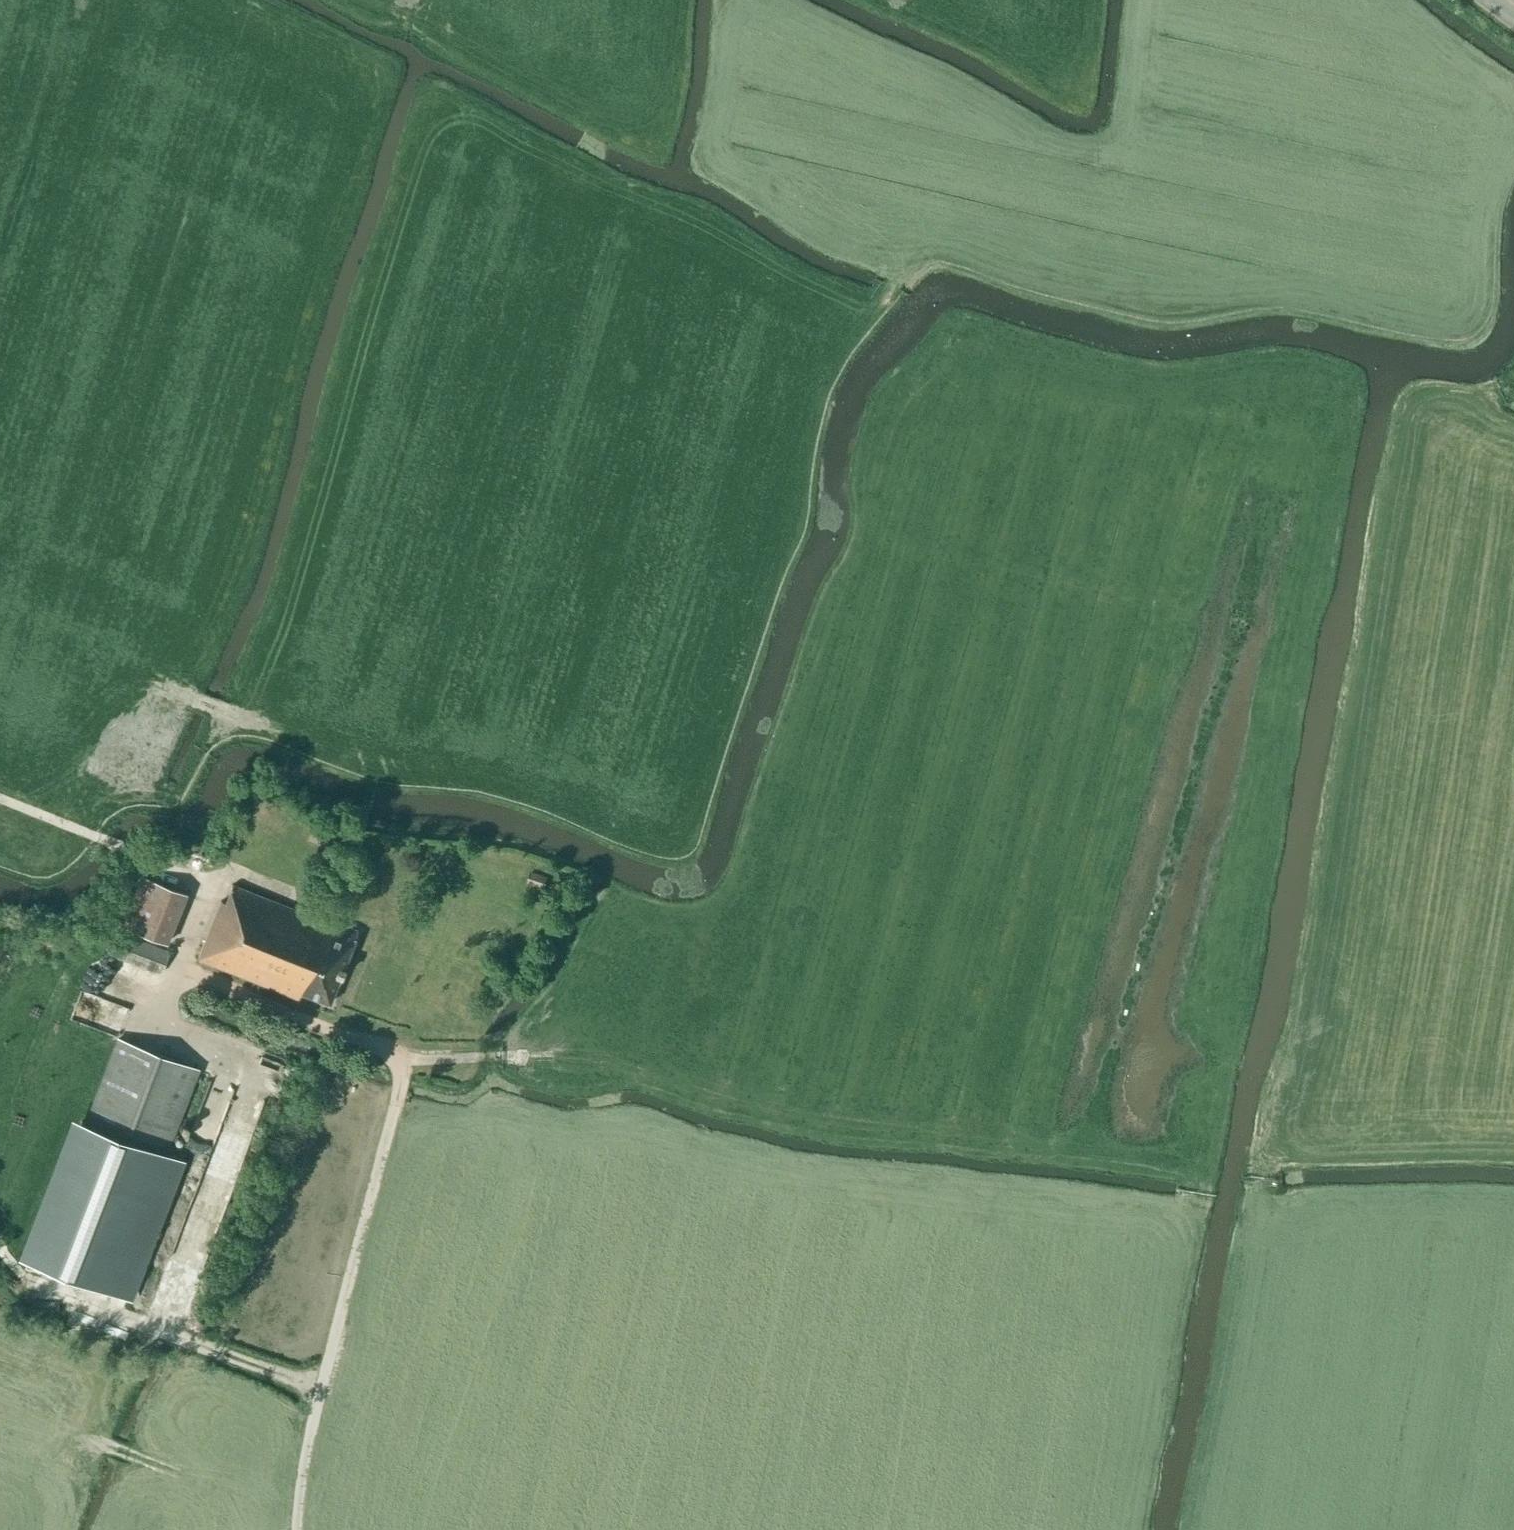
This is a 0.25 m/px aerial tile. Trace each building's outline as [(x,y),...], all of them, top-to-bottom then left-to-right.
[(142,876),(122,926),(166,943),(186,893),(142,876)] [(231,884),(223,902),(219,900),(196,957),(296,998),(298,992),(327,1004),(335,982),(336,982),(343,963),(356,931),(333,922),(331,927),(314,920),(315,918),(231,884)] [(114,956),(159,973),(169,950),(123,932),(114,956)] [(85,1123),(165,1154),(197,1070),(117,1039),(85,1123)] [(215,1075),(188,1138),(210,1148),(237,1084),(215,1075)] [(187,1165),(73,1124),(19,1262),(133,1302),(187,1165)]
